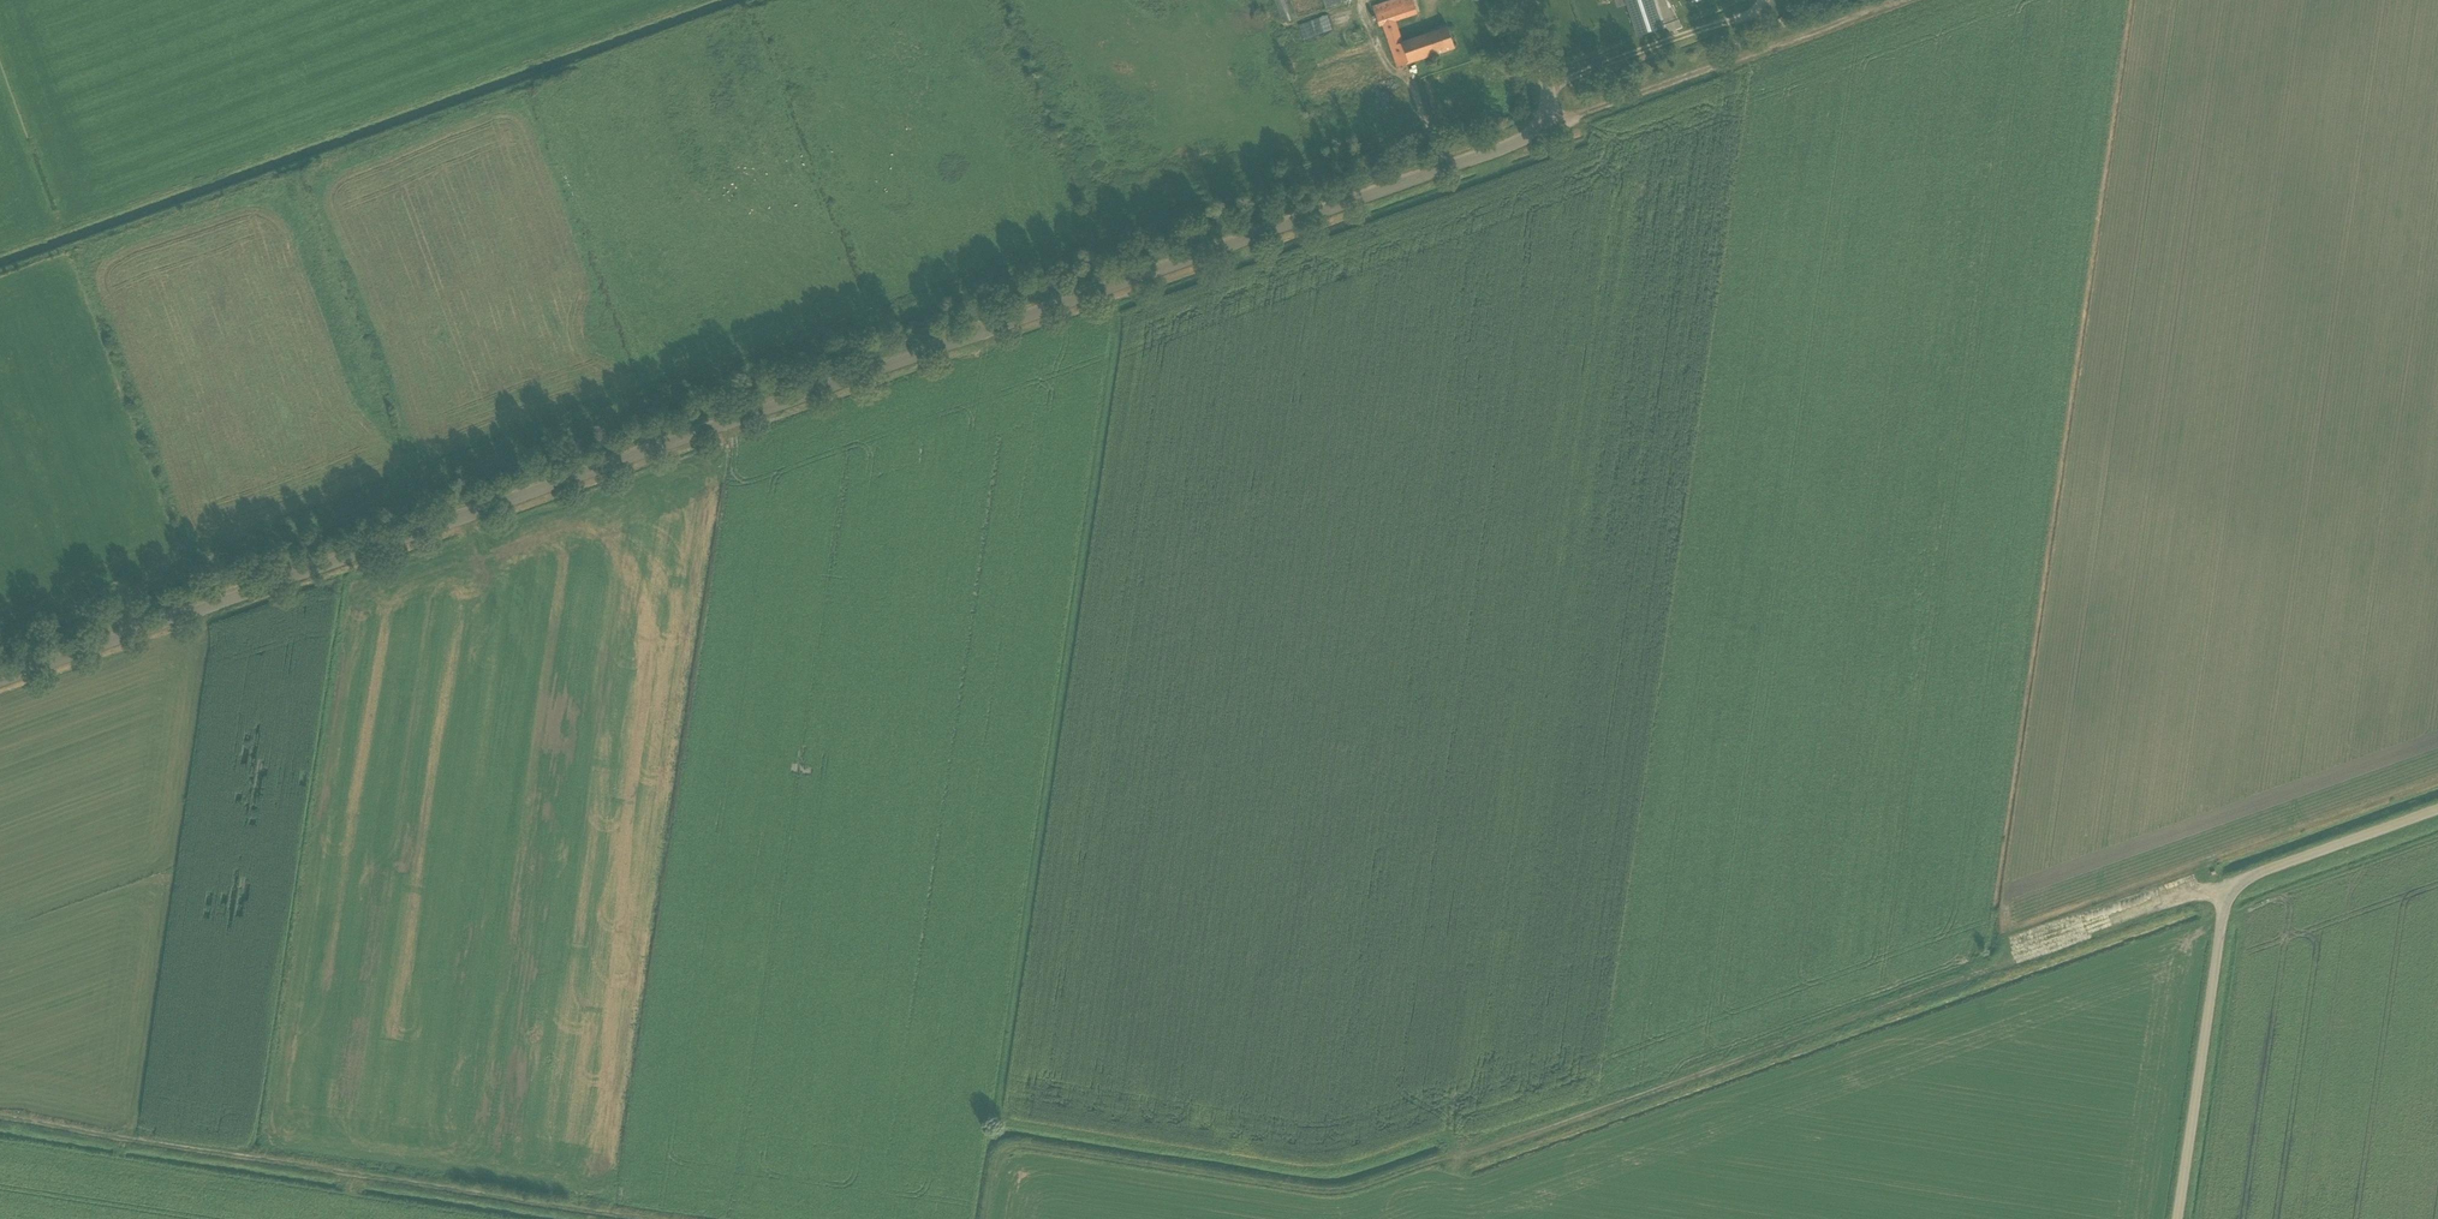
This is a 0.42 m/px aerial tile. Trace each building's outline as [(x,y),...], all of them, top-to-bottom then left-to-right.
[(1437,31),(1403,42),(1396,21),(1418,13),(1413,0),(1389,0),(1373,6),(1381,27),(1383,26),(1397,68),(1444,51),(1455,47),(1448,27),(1437,31)] [(1638,35),(1639,36),(1663,28),(1662,25),(1653,0),(1626,0),(1638,35)] [(1337,35),(1351,29),(1341,6),(1317,17),(1320,25),(1330,21),(1337,35)]
